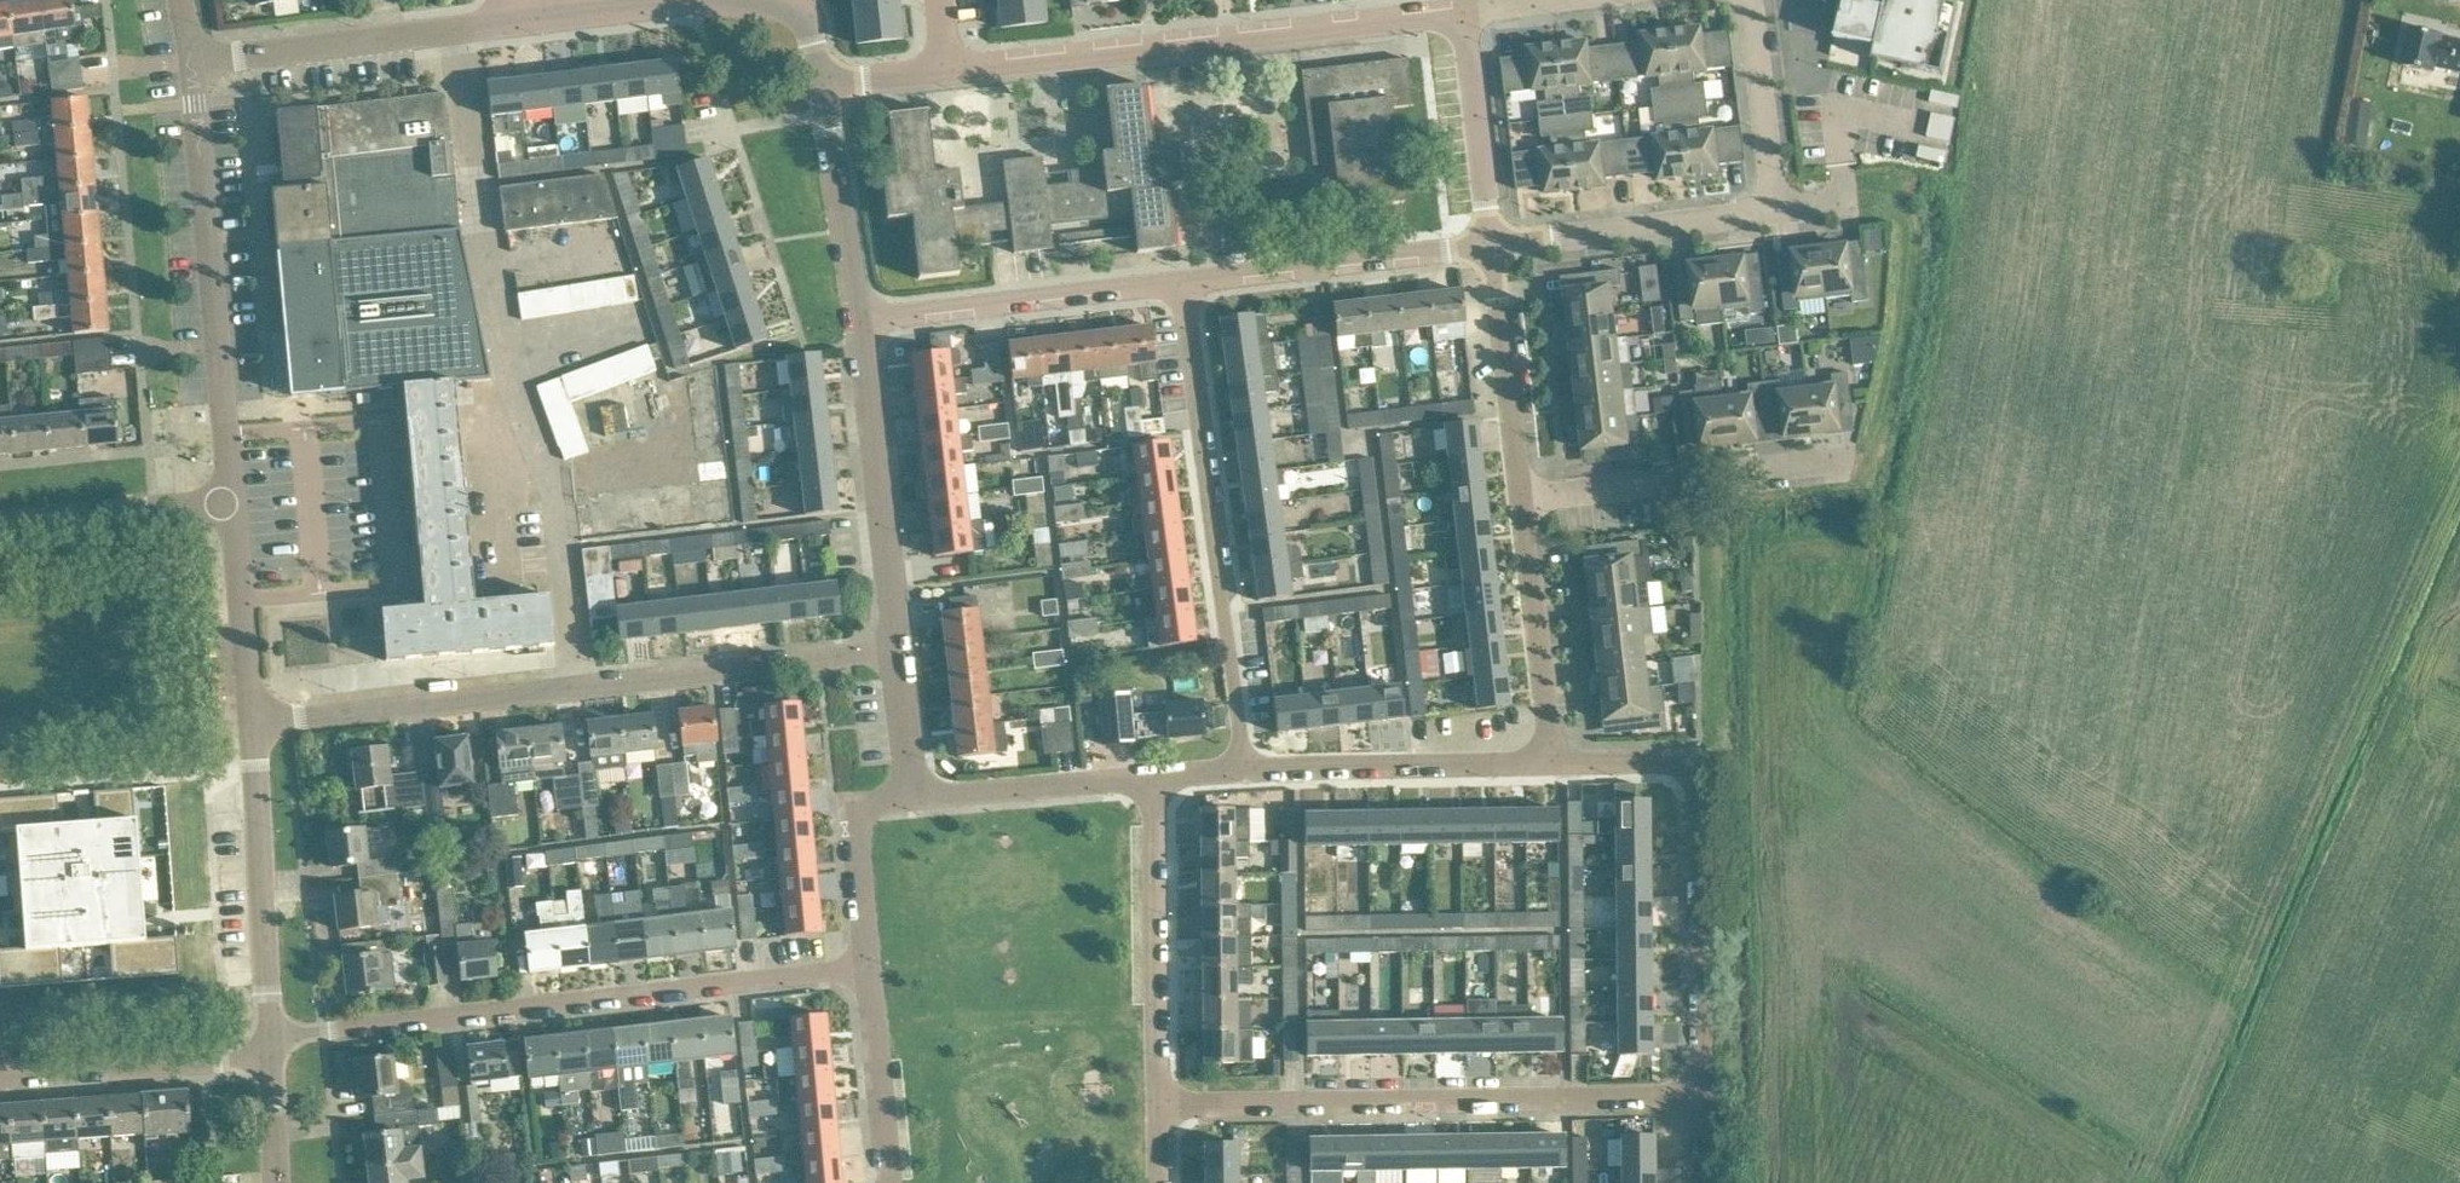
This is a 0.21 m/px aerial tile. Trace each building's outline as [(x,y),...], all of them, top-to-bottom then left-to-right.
[(15,49),(45,45),(39,0),(8,5),(15,49)] [(39,0),(45,45),(48,62),(57,61),(52,31),(74,28),(84,27),(83,21),(81,8),(72,10),(70,0),(40,0),(39,0)] [(256,6),(273,3),(275,17),(299,14),(297,0),(255,0),(256,6)] [(857,45),(902,40),(897,0),(852,0),(857,45)] [(1001,29),(1046,23),(1043,0),(997,0),(1001,29)] [(1834,38),(1875,47),(1872,60),(1943,76),(1960,7),(1930,0),(1887,0),(1885,8),(1869,4),(1870,0),(1842,0),(1833,38),(1834,38)] [(15,49),(8,5),(0,6),(0,51),(15,49)] [(100,5),(81,8),(83,21),(102,18),(100,5)] [(1680,104),(1707,101),(1705,84),(1696,85),(1694,73),(1734,68),(1730,32),(1702,35),(1701,28),(1671,31),(1680,104)] [(2405,53),(2402,65),(2434,72),(2435,68),(2459,74),(2459,42),(2441,38),(2442,36),(2410,29),(2405,53)] [(1654,107),(1680,104),(1671,31),(1642,35),(1642,42),(1615,45),(1620,80),(1646,77),(1646,80),(1660,79),(1661,89),(1652,90),(1654,107)] [(1620,80),(1615,45),(1588,49),(1587,41),(1558,45),(1567,118),(1594,114),(1592,97),(1582,98),(1581,87),(1596,85),(1595,83),(1620,80)] [(1540,121),(1567,118),(1558,45),(1528,48),(1529,56),(1501,59),(1505,95),(1546,90),(1547,103),(1538,104),(1540,121)] [(50,78),(81,73),(79,58),(57,61),(48,62),(50,78)] [(1407,60),(1406,60),(1363,65),(1363,71),(1326,75),(1326,69),(1301,72),(1312,166),(1324,165),(1329,212),(1403,203),(1391,109),(1413,106),(1407,60)] [(643,65),(647,98),(664,96),(665,106),(681,104),(675,62),(643,65)] [(616,101),(647,98),(643,65),(612,69),(616,101)] [(585,105),(616,101),(612,69),(581,73),(585,105)] [(1752,108),(1751,88),(1742,89),(1741,72),(1716,73),(1717,93),(1728,92),(1729,109),(1752,108)] [(81,73),(50,78),(53,94),(84,89),(81,73)] [(554,109),(585,105),(581,73),(550,77),(554,109)] [(523,113),(554,109),(550,77),(519,81),(523,113)] [(35,79),(20,81),(22,94),(36,93),(35,79)] [(519,81),(487,85),(491,117),(506,115),(509,134),(524,132),(522,113),(523,113),(519,81)] [(0,83),(0,97),(13,96),(12,87),(6,82),(0,83)] [(928,111),(887,116),(895,178),(882,180),(887,220),(912,217),(918,279),(959,274),(955,248),(991,244),(988,225),(998,224),(999,231),(1011,230),(1014,254),(1052,249),(1048,214),(1131,204),(1137,252),(1136,252),(1136,254),(1177,249),(1169,187),(1182,185),(1177,145),(1152,148),(1146,85),(1105,90),(1113,152),(1101,154),(1103,168),(1067,172),(1069,191),(1059,192),(1059,186),(1046,187),(1041,158),(1003,163),(1008,205),(963,210),(958,171),(934,174),(928,111)] [(1959,109),(1961,97),(1933,91),(1930,103),(1959,109)] [(287,190),(272,192),(274,220),(277,248),(365,239),(460,230),(459,222),(457,203),(454,175),(454,168),(452,144),(446,94),(277,113),(283,183),(286,183),(287,190)] [(52,102),(54,117),(13,122),(14,136),(90,128),(87,98),(52,102)] [(1036,125),(1061,125),(1060,99),(1035,100),(1036,125)] [(1680,104),(1689,177),(1719,173),(1718,166),(1746,163),(1742,127),(1701,132),(1700,120),(1709,118),(1707,101),(1680,104)] [(1659,180),(1689,177),(1680,104),(1654,107),(1656,124),(1665,123),(1667,134),(1652,136),(1652,138),(1627,141),(1631,176),(1658,173),(1659,180)] [(1631,176),(1627,141),(1602,144),(1602,142),(1588,144),(1587,133),(1596,132),(1594,114),(1567,118),(1575,190),(1605,187),(1604,179),(1631,176)] [(1956,119),(1933,114),(1928,138),(1951,143),(1956,119)] [(1545,194),(1575,190),(1567,118),(1540,121),(1542,138),(1551,137),(1553,149),(1512,154),(1517,190),(1544,187),(1545,194)] [(2348,118),(2345,147),(2366,149),(2369,120),(2348,118)] [(651,130),(653,146),(655,159),(687,156),(683,126),(659,129),(651,130)] [(58,160),(92,157),(90,128),(14,136),(5,137),(6,145),(15,144),(15,149),(56,145),(58,160)] [(574,135),(547,137),(548,149),(575,147),(574,135)] [(624,163),(655,159),(653,146),(622,149),(624,163)] [(1920,147),(1918,159),(1947,165),(1949,153),(1920,147)] [(592,167),(624,163),(622,149),(591,153),(592,167)] [(530,175),(528,161),(513,163),(511,151),(495,153),(498,179),(530,175)] [(561,171),(592,167),(591,153),(560,157),(561,171)] [(23,193),(95,186),(92,157),(58,160),(59,177),(22,180),(23,193)] [(530,175),(561,171),(560,157),(528,161),(530,175)] [(687,200),(717,190),(707,159),(676,169),(687,200)] [(627,219),(640,215),(627,173),(613,175),(627,219)] [(505,233),(594,222),(617,219),(606,175),(499,188),(505,233)] [(46,221),(98,216),(95,186),(23,193),(24,207),(44,206),(46,221)] [(683,234),(696,230),(727,220),(717,190),(687,200),(673,204),(683,234)] [(637,249),(650,245),(640,215),(627,219),(637,249)] [(27,251),(101,244),(98,216),(46,221),(47,236),(34,237),(36,249),(27,250),(27,251)] [(706,260),(737,250),(727,220),(696,230),(706,260)] [(365,239),(277,248),(279,276),(282,302),(287,357),(291,397),(310,395),(327,393),(344,392),(368,390),(403,386),(403,388),(453,384),(453,382),(489,378),(482,339),(471,284),(466,257),(461,236),(460,230),(365,239)] [(24,258),(22,243),(0,245),(0,261),(24,258)] [(69,277),(103,274),(101,244),(27,251),(28,263),(67,260),(69,277)] [(646,278),(660,274),(650,245),(637,249),(646,278)] [(1820,250),(1826,299),(1852,296),(1853,303),(1869,301),(1865,271),(1850,272),(1847,248),(1848,248),(1848,246),(1820,250)] [(716,290),(747,280),(737,250),(706,260),(697,262),(707,293),(716,290)] [(1800,302),(1826,299),(1820,250),(1792,253),(1792,255),(1793,254),(1796,279),(1781,281),(1785,311),(1801,309),(1800,302)] [(1654,255),(1639,257),(1640,266),(1655,265),(1654,255)] [(1717,262),(1723,311),(1749,309),(1750,315),(1766,313),(1762,283),(1747,285),(1744,261),(1745,260),(1745,259),(1717,262)] [(1697,314),(1723,311),(1717,262),(1689,265),(1689,267),(1690,267),(1693,291),(1678,293),(1682,323),(1698,321),(1697,314)] [(1569,319),(1613,314),(1610,288),(1622,286),(1620,270),(1590,274),(1591,289),(1567,292),(1567,291),(1565,291),(1569,319)] [(33,309),(106,302),(103,274),(69,277),(70,292),(38,295),(40,308),(33,309)] [(656,309),(670,305),(660,274),(646,278),(656,309)] [(620,279),(624,303),(638,301),(634,276),(620,279)] [(607,281),(611,305),(624,303),(620,279),(607,281)] [(726,319),(756,309),(747,280),(716,290),(726,319)] [(596,283),(600,307),(611,305),(607,281),(596,283)] [(583,285),(587,309),(600,307),(596,283),(583,285)] [(570,287),(574,312),(587,309),(583,285),(570,287)] [(558,289),(562,314),(574,312),(570,287),(558,289)] [(544,291),(548,317),(562,314),(558,289),(544,291)] [(544,291),(533,293),(537,318),(548,317),(544,291)] [(1428,295),(1432,327),(1433,342),(1465,339),(1463,323),(1464,323),(1460,291),(1428,295)] [(518,295),(523,321),(537,318),(533,293),(518,295)] [(1400,330),(1432,327),(1428,295),(1396,298),(1400,330)] [(1369,334),(1400,330),(1396,298),(1365,302),(1369,334)] [(106,302),(33,309),(34,321),(72,317),(74,335),(109,331),(106,302)] [(1371,347),(1369,334),(1365,302),(1333,306),(1337,338),(1354,336),(1356,349),(1371,347)] [(0,305),(2,324),(20,322),(19,304),(0,305)] [(666,339),(679,335),(670,305),(656,309),(666,339)] [(1298,341),(1328,337),(1324,307),(1311,308),(1314,338),(1298,340),(1298,341)] [(1663,308),(1652,309),(1653,323),(1664,322),(1663,308)] [(756,309),(726,319),(736,350),(766,340),(756,309)] [(1223,352),(1268,345),(1264,314),(1219,319),(1223,352)] [(1572,345),(1616,340),(1613,314),(1569,319),(1572,345)] [(1779,346),(1798,344),(1796,326),(1777,328),(1779,346)] [(1128,378),(1127,366),(1140,365),(1142,383),(1158,381),(1152,327),(1123,330),(1128,378)] [(1100,381),(1128,378),(1123,330),(1094,334),(1100,381)] [(1085,383),(1100,381),(1094,334),(1065,337),(1070,373),(1084,372),(1085,383)] [(679,335),(666,339),(676,370),(689,365),(679,335)] [(1071,384),(1070,373),(1065,337),(1037,341),(1042,387),(1071,384)] [(1301,373),(1332,369),(1328,337),(1298,341),(1301,373)] [(1575,371),(1619,366),(1631,364),(1628,338),(1616,340),(1572,345),(1575,371)] [(75,359),(110,355),(108,339),(84,341),(73,342),(75,357),(75,359)] [(1028,388),(1042,387),(1037,341),(1007,344),(1012,380),(1027,378),(1028,388)] [(1682,362),(1699,362),(1699,342),(1683,341),(1682,362)] [(41,360),(75,357),(73,342),(40,345),(41,360)] [(1003,382),(1001,368),(998,344),(982,346),(985,370),(987,384),(1003,382)] [(1666,360),(1677,359),(1675,344),(1664,345),(1666,360)] [(5,364),(41,360),(40,345),(4,349),(5,364)] [(1228,383),(1276,376),(1272,345),(1268,345),(1223,352),(1228,383)] [(634,351),(643,374),(655,369),(646,346),(634,351)] [(631,378),(643,374),(634,351),(622,355),(631,378)] [(914,385),(964,380),(964,379),(950,381),(948,367),(960,366),(958,351),(911,356),(914,385)] [(790,390),(822,386),(819,354),(786,358),(790,390)] [(110,355),(75,359),(76,375),(112,372),(110,355)] [(618,383),(631,378),(622,355),(610,360),(618,383)] [(1677,359),(1666,360),(1667,375),(1678,373),(1677,359)] [(606,387),(618,383),(610,360),(598,364),(606,387)] [(594,392),(606,387),(598,364),(586,369),(594,392)] [(728,398),(742,396),(738,364),(724,365),(728,398)] [(1578,397),(1622,392),(1619,366),(1575,371),(1578,397)] [(582,396),(594,392),(586,369),(573,373),(582,396)] [(1305,404),(1336,401),(1332,369),(1301,373),(1305,404)] [(974,386),(987,384),(985,370),(972,372),(973,379),(974,386)] [(570,401),(582,396),(573,373),(561,378),(566,390),(570,401)] [(1806,385),(1812,435),(1841,431),(1841,430),(1840,430),(1837,405),(1852,403),(1848,373),(1832,375),(1833,382),(1806,385)] [(1232,414),(1265,409),(1263,394),(1278,392),(1276,376),(1228,383),(1232,414)] [(542,399),(566,390),(561,378),(537,387),(542,399)] [(216,379),(190,380),(191,391),(216,390),(216,379)] [(918,414),(953,410),(951,395),(966,394),(964,380),(914,385),(918,414)] [(1812,435),(1806,385),(1781,388),(1780,381),(1764,383),(1768,414),(1783,412),(1785,436),(1785,438),(1812,435)] [(1753,415),(1768,414),(1764,383),(1749,385),(1749,392),(1724,395),(1730,444),(1757,441),(1757,440),(1756,440),(1753,415)] [(474,603),(456,409),(453,384),(403,388),(423,598),(424,608),(381,612),(386,662),(554,646),(549,596),(474,603)] [(794,421),(826,418),(822,386),(790,390),(794,421)] [(1475,414),(1473,401),(1471,389),(1455,391),(1457,403),(1441,404),(1442,418),(1475,414)] [(569,401),(570,401),(566,390),(542,399),(546,411),(570,402),(569,401)] [(1730,444),(1724,395),(1697,398),(1697,391),(1681,393),(1684,424),(1699,422),(1702,446),(1701,446),(1701,448),(1730,444)] [(1581,423),(1625,418),(1622,392),(1578,397),(1581,423)] [(732,429),(746,427),(742,396),(728,398),(732,429)] [(1673,397),(1662,398),(1664,413),(1675,412),(1673,397)] [(79,402),(80,415),(83,447),(118,444),(115,411),(114,398),(79,402)] [(1073,401),(1074,416),(1083,415),(1081,400),(1073,401)] [(1309,434),(1339,429),(1336,401),(1305,404),(1309,434)] [(551,423),(575,415),(570,402),(546,411),(551,423)] [(1411,422),(1442,418),(1441,404),(1410,408),(1411,422)] [(13,454),(9,407),(0,408),(0,455),(13,454)] [(48,451),(46,418),(31,419),(30,413),(27,410),(10,412),(10,407),(9,407),(13,454),(48,451)] [(1140,422),(1138,407),(1124,409),(1126,424),(1140,422)] [(1236,445),(1269,440),(1282,438),(1279,408),(1265,409),(1232,414),(1236,445)] [(1380,426),(1411,422),(1410,408),(1378,412),(1380,426)] [(921,442),(956,438),(953,410),(918,414),(921,442)] [(1348,430),(1380,426),(1378,412),(1346,416),(1348,430)] [(48,451),(83,447),(80,415),(46,418),(48,451)] [(555,436),(579,427),(575,415),(551,423),(555,436)] [(797,453),(830,449),(826,418),(794,421),(797,453)] [(1625,418),(1581,423),(1585,451),(1610,447),(1612,461),(1643,458),(1641,442),(1628,444),(1625,418)] [(1140,422),(1126,424),(1128,438),(1165,433),(1163,419),(1140,422)] [(1041,420),(1017,423),(1020,451),(1044,449),(1041,420)] [(1447,459),(1479,455),(1476,423),(1443,427),(1447,459)] [(995,441),(1010,439),(1008,424),(993,426),(995,441)] [(979,427),(981,443),(995,441),(993,426),(979,427)] [(584,439),(582,435),(579,427),(555,436),(560,448),(584,439)] [(736,460),(749,458),(746,427),(732,429),(736,460)] [(1102,429),(1089,430),(1090,440),(1103,439),(1102,429)] [(1339,429),(1309,434),(1309,435),(1325,433),(1329,464),(1344,463),(1339,429)] [(1069,435),(1071,448),(1086,445),(1085,433),(1069,435)] [(1394,436),(1393,436),(1392,433),(1378,435),(1382,467),(1397,465),(1394,436)] [(924,471),(960,467),(958,452),(972,450),(971,436),(956,438),(921,442),(924,471)] [(560,448),(564,460),(568,459),(588,452),(584,439),(560,448)] [(1241,476),(1273,472),(1269,440),(1236,445),(1241,476)] [(1136,476),(1172,471),(1168,442),(1132,446),(1136,476)] [(801,484),(833,480),(830,449),(797,453),(801,484)] [(1096,451),(1076,454),(1078,469),(1098,466),(1096,451)] [(1451,490),(1483,486),(1479,455),(1447,459),(1451,490)] [(1063,456),(1048,457),(1050,472),(1064,471),(1065,471),(1063,456)] [(739,491),(753,489),(749,458),(736,460),(739,491)] [(1361,493),(1375,491),(1371,458),(1357,459),(1361,493)] [(1386,498),(1400,496),(1397,465),(1382,467),(1386,498)] [(928,499),(963,495),(960,467),(924,471),(928,499)] [(1064,471),(1050,472),(1052,488),(1065,486),(1064,471)] [(1140,504),(1176,499),(1172,471),(1136,476),(1138,489),(1127,491),(1129,506),(1140,504)] [(1245,507),(1278,503),(1276,487),(1285,486),(1283,471),(1273,472),(1241,476),(1245,507)] [(1029,495),(1043,493),(1042,478),(1027,480),(1029,495)] [(833,480),(801,484),(805,516),(837,512),(833,480)] [(1014,496),(1029,495),(1027,480),(1013,481),(1014,496)] [(1455,521),(1487,518),(1483,486),(1451,490),(1455,521)] [(753,489),(739,491),(743,523),(757,522),(753,489)] [(1365,524),(1380,522),(1375,491),(1361,493),(1365,524)] [(931,528),(967,523),(963,495),(928,499),(931,528)] [(1389,529),(1404,527),(1400,496),(1386,498),(1389,529)] [(1144,533),(1180,528),(1176,499),(1140,504),(1142,517),(1131,519),(1134,534),(1144,533)] [(1249,538),(1282,534),(1278,503),(1245,507),(1249,538)] [(1070,521),(1085,519),(1083,504),(1068,506),(1070,521)] [(1056,523),(1070,521),(1068,506),(1053,508),(1056,523)] [(1045,515),(1032,517),(1035,545),(1050,544),(1049,528),(1047,528),(1045,515)] [(1458,553),(1490,549),(1487,518),(1455,521),(1458,553)] [(967,523),(931,528),(935,557),(987,551),(983,521),(967,523)] [(796,525),(798,539),(830,535),(829,522),(796,525)] [(1370,555),(1384,553),(1380,522),(1365,524),(1370,555)] [(767,543),(798,539),(796,525),(765,529),(767,543)] [(1393,561),(1407,559),(1404,527),(1389,529),(1393,561)] [(1148,561),(1184,556),(1180,528),(1144,533),(1148,561)] [(767,543),(765,529),(734,533),(737,558),(757,556),(761,584),(771,583),(767,543)] [(737,560),(737,558),(734,533),(703,536),(704,550),(713,549),(714,562),(737,560)] [(1253,569),(1302,563),(1300,550),(1295,546),(1283,548),(1282,534),(1249,538),(1253,569)] [(704,550),(703,536),(672,540),(673,554),(675,566),(705,562),(704,550)] [(642,558),(673,554),(672,540),(640,544),(642,558)] [(1640,541),(1609,545),(1611,559),(1584,562),(1588,590),(1654,582),(1649,556),(1641,557),(1640,541)] [(640,558),(642,558),(640,544),(608,547),(610,561),(618,560),(620,574),(642,571),(640,558)] [(1058,545),(1060,559),(1074,557),(1072,544),(1058,545)] [(610,562),(610,561),(608,547),(582,550),(584,565),(610,562)] [(1462,584),(1494,580),(1490,549),(1458,553),(1444,554),(1446,573),(1460,571),(1462,584)] [(1384,553),(1370,555),(1374,586),(1388,584),(1384,553)] [(1152,590),(1187,585),(1184,556),(1148,561),(1150,575),(1133,577),(1135,592),(1152,590)] [(1397,591),(1411,590),(1407,559),(1393,561),(1397,591)] [(1077,579),(1092,576),(1090,561),(1075,563),(1077,579)] [(585,579),(612,576),(610,562),(584,565),(585,579)] [(1062,581),(1077,579),(1075,563),(1060,565),(1062,581)] [(1302,563),(1253,569),(1258,601),(1282,598),(1291,597),(1289,580),(1303,579),(1302,563)] [(613,591),(612,582),(612,576),(585,579),(587,594),(613,591)] [(1682,593),(1693,592),(1691,577),(1680,578),(1682,593)] [(1466,615),(1498,611),(1494,580),(1462,584),(1466,615)] [(1588,590),(1590,615),(1635,610),(1657,607),(1654,582),(1588,590)] [(804,587),(807,619),(840,616),(836,583),(804,587)] [(1155,618),(1191,613),(1187,585),(1152,590),(1155,618)] [(776,623),(807,619),(804,587),(772,591),(776,623)] [(1400,623),(1414,621),(1411,590),(1397,591),(1400,623)] [(615,605),(614,600),(613,591),(587,594),(589,608),(615,605)] [(745,627),(776,623),(772,591),(741,594),(745,627)] [(714,630),(745,627),(741,594),(710,598),(714,630)] [(1356,599),(1358,613),(1389,609),(1388,595),(1356,599)] [(945,643),(981,639),(976,596),(949,599),(951,613),(941,614),(945,643)] [(683,634),(714,630),(710,598),(679,602),(683,634)] [(1327,616),(1358,613),(1356,599),(1325,602),(1327,616)] [(1040,602),(1042,618),(1058,616),(1056,600),(1040,602)] [(651,638),(683,634),(679,602),(648,606),(651,638)] [(1296,620),(1327,616),(1325,602),(1294,606),(1296,620)] [(617,620),(616,609),(615,605),(589,608),(591,623),(617,620)] [(619,641),(651,638),(648,606),(616,609),(617,620),(618,632),(619,641)] [(1291,620),(1296,620),(1294,606),(1262,610),(1264,623),(1273,622),(1291,620)] [(1594,641),(1638,636),(1635,610),(1590,615),(1594,641)] [(1469,646),(1501,642),(1498,611),(1466,615),(1469,646)] [(1191,613),(1155,618),(1157,632),(1147,633),(1149,649),(1195,642),(1191,613)] [(1690,629),(1701,629),(1701,614),(1690,615),(1690,629)] [(1084,637),(1098,634),(1096,619),(1082,621),(1084,637)] [(591,623),(592,635),(618,632),(617,620),(591,623)] [(1283,654),(1295,652),(1291,620),(1273,622),(1274,631),(1281,630),(1283,654)] [(1069,639),(1084,637),(1082,621),(1067,623),(1069,639)] [(1404,654),(1418,652),(1414,621),(1400,623),(1404,654)] [(1690,644),(1701,644),(1701,629),(1690,629),(1690,644)] [(1597,667),(1641,662),(1638,636),(1594,641),(1597,667)] [(948,672),(984,667),(981,639),(945,643),(948,672)] [(1473,677),(1505,674),(1501,642),(1469,646),(1473,677)] [(1034,662),(1063,658),(1062,651),(1033,654),(1034,662)] [(1422,683),(1421,674),(1418,652),(1404,654),(1408,685),(1422,683)] [(1035,669),(1064,666),(1063,658),(1034,662),(1035,669)] [(1601,693),(1645,688),(1641,662),(1597,667),(1601,693)] [(951,700),(987,696),(984,667),(948,672),(951,700)] [(1684,683),(1695,682),(1693,667),(1682,668),(1684,683)] [(1505,674),(1473,677),(1477,710),(1509,706),(1505,674)] [(1422,683),(1408,685),(1412,717),(1426,716),(1422,683)] [(1367,690),(1371,722),(1403,718),(1399,686),(1367,690)] [(1662,686),(1645,688),(1601,693),(1604,721),(1605,721),(1605,720),(1630,717),(1631,732),(1662,728),(1660,713),(1665,713),(1662,686)] [(1340,726),(1371,722),(1367,690),(1336,694),(1340,726)] [(1098,697),(1102,745),(1133,743),(1133,740),(1166,737),(1166,739),(1203,736),(1201,702),(1164,706),(1164,712),(1143,714),(1141,694),(1098,697)] [(1309,729),(1340,726),(1336,694),(1305,697),(1309,729)] [(955,728),(991,724),(987,696),(951,700),(955,728)] [(1276,733),(1309,729),(1305,697),(1273,701),(1276,733)] [(765,736),(802,733),(799,703),(763,706),(765,736)] [(1056,724),(1070,722),(1068,708),(1054,709),(1056,724)] [(715,743),(712,709),(679,713),(684,757),(696,756),(697,764),(717,762),(715,743)] [(723,740),(737,739),(734,709),(720,710),(723,740)] [(1074,751),(1070,722),(1056,724),(1054,709),(1039,711),(1045,755),(1074,751)] [(619,720),(622,754),(655,750),(651,716),(619,720)] [(591,758),(622,754),(619,720),(587,723),(591,758)] [(738,724),(741,744),(755,741),(752,721),(738,724)] [(991,724),(955,728),(958,758),(1007,752),(1003,723),(991,724)] [(582,808),(578,775),(565,777),(563,763),(559,727),(526,730),(532,782),(553,779),(557,811),(582,808)] [(514,784),(532,782),(526,730),(496,734),(502,784),(488,786),(491,810),(492,818),(518,815),(514,784)] [(768,765),(804,761),(802,733),(765,736),(768,765)] [(425,808),(427,821),(445,819),(442,798),(456,796),(455,788),(473,785),(467,737),(433,741),(439,788),(423,790),(425,808)] [(737,739),(723,740),(724,754),(738,753),(737,739)] [(425,808),(423,790),(421,773),(389,777),(386,748),(351,753),(355,791),(362,790),(365,813),(358,813),(358,815),(382,813),(425,808)] [(771,793),(807,790),(804,761),(768,765),(771,793)] [(578,775),(582,808),(598,806),(594,774),(592,763),(578,765),(580,775),(578,775)] [(671,765),(678,827),(674,797),(689,795),(686,763),(671,765)] [(665,829),(678,827),(671,765),(654,766),(658,798),(661,798),(665,829)] [(728,797),(757,794),(756,787),(727,789),(728,797)] [(16,832),(16,833),(17,833),(26,947),(25,948),(25,949),(0,951),(0,988),(62,983),(59,949),(111,945),(113,979),(179,974),(176,938),(145,940),(145,938),(143,938),(135,824),(136,824),(136,820),(134,821),(132,790),(94,793),(96,823),(54,827),(53,813),(58,813),(57,795),(0,800),(0,834),(16,832)] [(774,822),(810,818),(807,790),(771,793),(774,822)] [(757,794),(728,797),(729,804),(758,801),(757,794)] [(1568,835),(1582,835),(1581,802),(1567,802),(1568,835)] [(1614,834),(1649,834),(1648,802),(1614,802),(1614,818),(1598,818),(1598,834),(1614,834)] [(1281,841),(1295,841),(1294,809),(1280,809),(1281,841)] [(1201,842),(1249,841),(1248,810),(1200,811),(1201,842)] [(1525,811),(1525,844),(1558,844),(1557,810),(1525,811)] [(1463,845),(1494,845),(1493,811),(1462,812),(1463,845)] [(1494,845),(1525,844),(1525,811),(1493,811),(1494,845)] [(1400,846),(1431,846),(1431,812),(1399,813),(1400,846)] [(1431,846),(1463,845),(1462,812),(1431,812),(1431,846)] [(1337,847),(1368,847),(1368,813),(1336,814),(1337,847)] [(1397,846),(1400,846),(1399,813),(1368,813),(1368,847),(1370,847),(1370,859),(1397,859),(1397,846)] [(1304,848),(1337,847),(1336,814),(1304,815),(1304,848)] [(776,850),(813,847),(810,818),(774,822),(776,850)] [(359,881),(397,876),(396,875),(401,874),(399,859),(366,862),(364,845),(381,843),(379,829),(328,834),(332,868),(357,865),(359,881)] [(661,838),(663,851),(665,850),(665,852),(693,848),(691,834),(661,838)] [(1614,866),(1649,865),(1649,834),(1614,834),(1614,866)] [(1568,866),(1582,866),(1582,835),(1568,835),(1568,866)] [(634,854),(663,851),(661,838),(631,842),(633,855),(634,855),(634,854)] [(1201,874),(1233,874),(1233,857),(1249,856),(1249,841),(1201,842),(1201,874)] [(1281,873),(1295,873),(1295,841),(1281,841),(1271,841),(1271,856),(1281,855),(1281,873)] [(607,858),(633,855),(631,842),(603,845),(604,857),(606,857),(607,858)] [(733,854),(762,852),(762,844),(733,847),(733,854)] [(576,861),(604,857),(603,845),(573,849),(575,863),(576,863),(576,861)] [(779,879),(815,875),(813,847),(776,850),(779,879)] [(547,867),(575,863),(573,849),(546,853),(547,867)] [(762,852),(733,854),(734,861),(763,859),(762,852)] [(522,887),(519,859),(506,860),(509,889),(522,887)] [(1615,897),(1649,897),(1649,865),(1614,866),(1615,897)] [(1568,898),(1582,898),(1582,866),(1568,866),(1568,898)] [(1281,903),(1295,903),(1295,873),(1281,873),(1281,903)] [(1201,904),(1234,903),(1233,874),(1201,874),(1201,904)] [(782,907),(818,904),(815,875),(779,879),(782,907)] [(397,876),(359,881),(361,894),(336,897),(340,931),(376,927),(374,910),(400,907),(397,876)] [(1398,894),(1415,894),(1415,877),(1398,877),(1398,894)] [(1531,900),(1529,877),(1516,878),(1518,901),(1531,900)] [(728,881),(711,883),(713,896),(729,894),(728,881)] [(1514,912),(1514,902),(1514,886),(1499,887),(1499,913),(1514,912)] [(704,953),(700,915),(688,916),(685,887),(667,889),(675,956),(704,953)] [(644,960),(675,956),(667,889),(653,890),(654,904),(656,903),(658,919),(643,921),(640,892),(637,892),(644,960)] [(441,924),(457,922),(453,891),(437,893),(441,924)] [(557,970),(586,967),(578,892),(566,893),(569,916),(554,918),(553,903),(549,903),(557,970)] [(615,963),(608,896),(594,897),(596,910),(597,910),(599,925),(585,927),(581,892),(578,892),(586,967),(615,963)] [(615,963),(644,960),(637,892),(625,893),(626,903),(612,905),(611,895),(608,896),(615,963)] [(739,911),(753,910),(752,895),(737,897),(739,911)] [(1615,929),(1650,928),(1649,897),(1615,897),(1615,929)] [(1569,929),(1583,929),(1582,898),(1568,898),(1569,929)] [(530,973),(557,970),(549,903),(535,904),(537,918),(539,917),(541,932),(525,933),(527,949),(530,973)] [(1202,936),(1250,936),(1250,905),(1234,905),(1234,903),(1201,904),(1202,936)] [(1282,935),(1296,935),(1295,903),(1281,903),(1282,935)] [(818,904),(782,907),(785,937),(821,933),(818,904)] [(753,910),(739,911),(742,941),(756,939),(753,910)] [(700,915),(704,953),(735,949),(731,911),(700,915)] [(1494,928),(1527,928),(1527,913),(1514,914),(1494,914),(1494,928)] [(1527,913),(1527,928),(1558,927),(1558,913),(1527,913)] [(1463,929),(1494,928),(1494,914),(1463,915),(1463,929)] [(1370,930),(1401,929),(1401,915),(1369,916),(1370,930)] [(1401,929),(1433,929),(1432,915),(1401,915),(1401,929)] [(1433,929),(1463,929),(1463,915),(1432,915),(1433,929)] [(1305,931),(1338,930),(1338,916),(1305,917),(1305,931)] [(1338,930),(1370,930),(1369,916),(1338,916),(1338,930)] [(495,978),(493,953),(492,944),(475,946),(472,926),(456,928),(462,981),(495,978)] [(1616,960),(1650,960),(1650,928),(1615,929),(1616,960)] [(1569,961),(1583,961),(1583,929),(1569,929),(1569,961)] [(1282,967),(1296,967),(1296,935),(1282,935),(1282,967)] [(1202,967),(1251,967),(1250,936),(1202,936),(1202,967)] [(1465,952),(1495,952),(1495,937),(1465,938),(1465,952)] [(1495,952),(1526,951),(1526,937),(1495,937),(1495,952)] [(1526,937),(1526,951),(1559,951),(1559,937),(1526,937)] [(1401,953),(1432,953),(1432,938),(1400,939),(1401,953)] [(1432,953),(1465,952),(1465,938),(1432,938),(1432,953)] [(1338,954),(1370,953),(1370,939),(1338,940),(1338,954)] [(1370,953),(1401,953),(1400,939),(1370,939),(1370,953)] [(1305,954),(1338,954),(1338,940),(1305,940),(1305,954)] [(446,984),(443,960),(442,949),(425,951),(429,986),(446,984)] [(391,953),(367,956),(343,959),(347,995),(368,993),(368,995),(373,994),(372,992),(395,989),(392,965),(391,953)] [(1616,991),(1651,991),(1650,960),(1616,960),(1616,991)] [(1570,992),(1584,992),(1583,961),(1569,961),(1570,992)] [(1203,999),(1236,999),(1236,986),(1252,985),(1252,968),(1251,968),(1251,967),(1202,967),(1203,999)] [(1283,998),(1297,998),(1296,967),(1282,967),(1283,998)] [(1616,1023),(1651,1022),(1651,991),(1616,991),(1616,1023)] [(1570,1023),(1584,1023),(1584,992),(1570,992),(1570,1023)] [(1283,1030),(1297,1029),(1297,998),(1283,998),(1283,1030)] [(1203,1031),(1251,1030),(1251,1001),(1236,1001),(1236,999),(1203,999),(1203,1031)] [(1339,1056),(1339,1024),(1339,1011),(1306,1012),(1307,1024),(1307,1057),(1339,1056)] [(792,1048),(828,1045),(825,1016),(771,1021),(773,1039),(791,1038),(792,1048)] [(700,1021),(704,1059),(735,1055),(730,1018),(700,1021)] [(1497,1054),(1528,1053),(1528,1020),(1496,1021),(1497,1054)] [(1528,1020),(1528,1053),(1561,1053),(1560,1020),(1528,1020)] [(689,1060),(704,1059),(700,1021),(670,1025),(674,1062),(675,1062),(679,1103),(695,1101),(693,1077),(691,1078),(689,1060)] [(1465,1054),(1497,1054),(1496,1021),(1465,1022),(1465,1054)] [(1402,1055),(1434,1055),(1433,1022),(1402,1023),(1402,1055)] [(1434,1055),(1465,1054),(1465,1022),(1433,1022),(1434,1055)] [(1617,1071),(1631,1071),(1637,1055),(1651,1055),(1651,1022),(1616,1023),(1617,1055),(1623,1055),(1617,1071)] [(742,1053),(757,1052),(753,1023),(739,1024),(742,1053)] [(1339,1056),(1371,1056),(1370,1023),(1339,1024),(1339,1056)] [(1371,1056),(1402,1055),(1402,1023),(1370,1023),(1371,1056)] [(1584,1023),(1570,1023),(1570,1056),(1584,1056),(1584,1023)] [(644,1066),(674,1062),(670,1025),(640,1028),(644,1066)] [(631,1067),(644,1066),(640,1028),(612,1032),(616,1069),(617,1069),(619,1086),(618,1086),(621,1112),(637,1110),(634,1084),(633,1085),(631,1067)] [(1297,1029),(1283,1030),(1284,1063),(1298,1062),(1297,1029)] [(1251,1030),(1203,1031),(1204,1064),(1253,1063),(1252,1030),(1251,1030)] [(602,1071),(616,1069),(612,1032),(583,1035),(589,1090),(590,1090),(590,1093),(604,1091),(602,1071)] [(576,1092),(589,1090),(583,1035),(554,1038),(558,1076),(560,1092),(561,1106),(578,1104),(576,1092)] [(529,1079),(558,1076),(554,1038),(525,1042),(529,1079)] [(506,1079),(505,1068),(502,1044),(468,1048),(472,1083),(506,1079)] [(795,1077),(831,1073),(828,1045),(792,1048),(795,1077)] [(460,1106),(458,1090),(456,1075),(454,1051),(437,1053),(441,1088),(443,1108),(460,1106)] [(757,1052),(742,1053),(744,1069),(758,1067),(757,1052)] [(376,1116),(398,1114),(414,1112),(411,1088),(402,1080),(395,1081),(392,1058),(378,1059),(378,1057),(374,1058),(374,1060),(355,1062),(359,1099),(374,1097),(375,1110),(376,1116)] [(776,1066),(763,1067),(764,1080),(776,1079),(778,1079),(776,1066)] [(723,1105),(740,1102),(736,1072),(719,1074),(723,1105)] [(780,1107),(798,1105),(833,1102),(831,1073),(795,1077),(778,1079),(776,1079),(779,1099),(780,1107)] [(458,1090),(460,1106),(462,1125),(480,1123),(476,1088),(458,1090)] [(140,1096),(143,1135),(144,1135),(144,1137),(190,1133),(187,1092),(140,1096)] [(546,1108),(561,1106),(560,1092),(544,1094),(546,1108)] [(110,1138),(143,1135),(140,1096),(107,1098),(110,1138)] [(78,1140),(110,1138),(107,1098),(74,1101),(78,1153),(79,1152),(78,1140)] [(780,1115),(780,1107),(779,1099),(763,1101),(765,1117),(780,1115)] [(45,1155),(78,1153),(74,1101),(41,1104),(44,1143),(45,1155)] [(750,1119),(765,1117),(763,1101),(748,1103),(750,1119)] [(800,1134),(836,1131),(833,1102),(798,1105),(800,1134)] [(26,1144),(44,1143),(41,1104),(7,1106),(12,1160),(27,1159),(26,1144)] [(12,1160),(7,1106),(0,1107),(0,1161),(12,1160)] [(414,1112),(398,1114),(399,1130),(435,1126),(439,1121),(438,1109),(414,1112)] [(803,1162),(839,1159),(836,1131),(800,1134),(803,1162)] [(368,1170),(422,1164),(420,1150),(402,1152),(399,1133),(364,1137),(368,1170)] [(594,1140),(596,1156),(626,1152),(624,1133),(595,1136),(596,1140),(594,1140)] [(684,1135),(655,1137),(656,1149),(685,1146),(684,1135)] [(1531,1169),(1530,1136),(1499,1137),(1499,1182),(1500,1182),(1500,1170),(1531,1169)] [(1530,1136),(1531,1169),(1563,1169),(1562,1136),(1530,1136)] [(1436,1171),(1468,1170),(1467,1137),(1436,1138),(1436,1171)] [(1499,1137),(1467,1137),(1468,1170),(1468,1182),(1499,1182),(1499,1137)] [(1621,1170),(1653,1169),(1653,1137),(1620,1137),(1621,1170)] [(1405,1171),(1404,1138),(1373,1139),(1374,1182),(1374,1172),(1405,1171)] [(1405,1171),(1436,1171),(1436,1138),(1404,1138),(1405,1171)] [(1573,1170),(1587,1170),(1586,1138),(1572,1138),(1573,1170)] [(1310,1173),(1342,1172),(1342,1139),(1309,1140),(1310,1173)] [(1373,1139),(1342,1139),(1342,1172),(1357,1172),(1357,1182),(1374,1182),(1373,1139)] [(582,1157),(596,1156),(594,1140),(581,1141),(582,1157)] [(1286,1175),(1300,1175),(1300,1142),(1286,1143),(1286,1175)] [(1205,1176),(1237,1176),(1237,1143),(1204,1144),(1205,1176)] [(719,1155),(722,1175),(743,1172),(740,1152),(719,1155)] [(655,1158),(657,1172),(658,1172),(657,1170),(688,1166),(686,1154),(655,1158)] [(785,1172),(784,1164),(784,1157),(769,1159),(771,1174),(785,1172)] [(630,1175),(657,1172),(655,1158),(628,1161),(630,1175)] [(757,1176),(771,1174),(769,1159),(755,1160),(757,1176)] [(839,1159),(803,1162),(805,1182),(841,1182),(839,1159)] [(618,1162),(599,1164),(601,1178),(619,1176),(618,1162)] [(441,1182),(442,1182),(467,1180),(464,1163),(439,1167),(441,1182)] [(368,1170),(369,1182),(406,1182),(406,1181),(424,1179),(422,1164),(368,1170)] [(571,1182),(587,1181),(585,1166),(569,1168),(571,1182)] [(1653,1169),(1621,1170),(1621,1182),(1653,1182),(1653,1169)] [(496,1174),(497,1182),(525,1182),(523,1170),(496,1174)] [(1587,1170),(1573,1170),(1573,1182),(1587,1182),(1587,1170)] [(1300,1175),(1286,1175),(1286,1182),(1300,1182),(1300,1175)]
